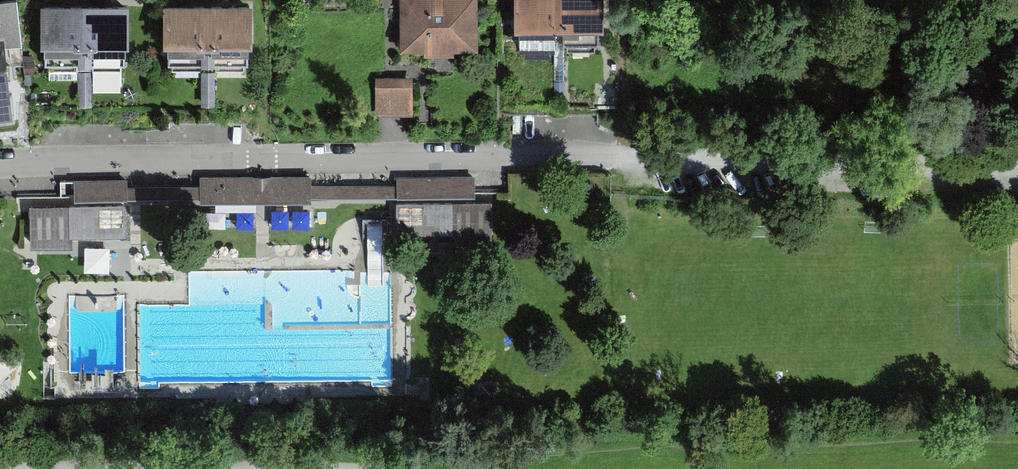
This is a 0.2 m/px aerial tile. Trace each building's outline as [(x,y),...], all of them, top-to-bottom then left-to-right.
[(406,50),(480,49),(480,0),(405,0),(406,50)] [(521,35),(605,32),(604,0),(520,0),(521,35)] [(253,5),(165,7),(166,67),(254,66),(253,5)] [(127,6),(42,6),(42,66),(127,66),(127,6)] [(0,39),(0,110),(10,109),(3,39),(0,39)] [(414,78),(381,78),(381,114),(414,114),(414,78)] [(70,207),(37,208),(37,246),(71,246),(71,233),(127,232),(126,204),(451,198),(452,244),(496,243),(496,197),(477,197),(477,177),(398,178),(398,186),(313,187),(312,179),(195,181),(196,188),(126,190),(126,183),(69,185),(70,207)] [(86,247),(86,271),(111,271),(111,247),(86,247)]
